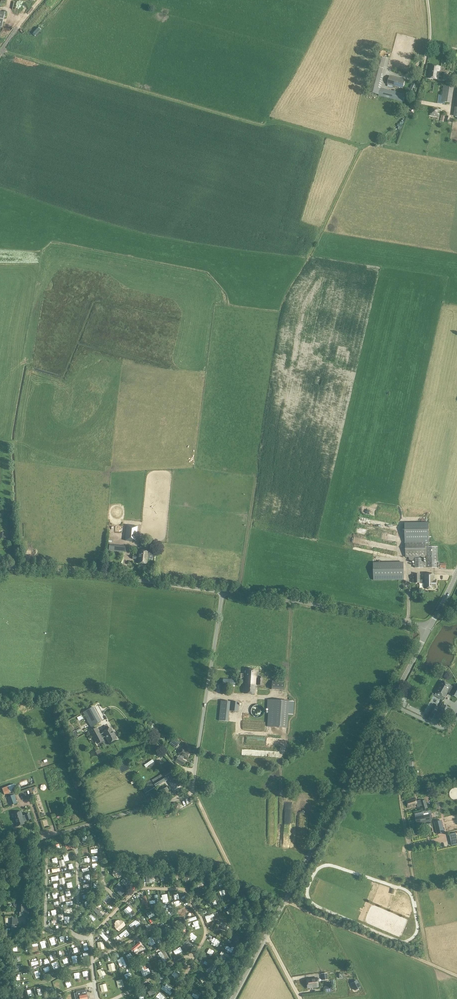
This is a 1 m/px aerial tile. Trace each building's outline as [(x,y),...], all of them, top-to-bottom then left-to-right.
[(405,94),(379,88),(386,58),(378,57),(375,67),(369,92),(379,95),(379,96),(403,102),(405,94)] [(446,81),(449,81),(450,76),(447,75),(447,74),(442,73),(442,74),(439,74),(440,67),(430,66),(428,78),(438,80),(439,77),(442,77),(441,80),(446,81)] [(390,77),(388,85),(403,88),(405,81),(390,77)] [(441,101),(450,103),(452,87),(443,86),(441,101)] [(432,109),(431,116),(439,117),(440,110),(432,109)] [(405,557),(426,557),(426,556),(426,568),(438,568),(438,547),(429,547),(428,523),(405,523),(405,557)] [(126,525),(125,540),(125,541),(136,542),(138,526),(137,526),(127,525),(126,525)] [(373,545),(389,548),(390,542),(374,540),(373,545)] [(126,546),(110,544),(109,550),(125,552),(126,546)] [(138,556),(133,556),(132,559),(136,559),(136,558),(138,558),(138,563),(146,564),(147,555),(153,555),(154,549),(149,548),(148,551),(138,550),(138,556)] [(415,559),(415,568),(424,568),(424,559),(415,559)] [(404,563),(373,563),(374,580),(404,580),(404,563)] [(424,575),(424,580),(420,580),(420,574),(415,574),(415,583),(425,583),(425,588),(437,588),(437,580),(435,580),(435,574),(424,575)] [(246,674),(239,673),(239,679),(242,679),(242,678),(245,678),(244,694),(255,694),(256,679),(258,679),(258,685),(262,686),(263,677),(259,677),(259,673),(256,672),(256,670),(246,670),(246,674)] [(272,690),(284,690),(284,682),(272,681),(272,690)] [(448,691),(451,686),(442,681),(436,693),(437,693),(435,696),(442,700),(444,697),(445,698),(448,691)] [(451,695),(456,698),(456,687),(455,688),(451,686),(448,691),(452,693),(451,695)] [(268,700),(267,709),(269,709),(268,727),(288,728),(288,714),(293,714),(294,701),(289,701),(268,700)] [(219,721),(228,722),(230,702),(221,701),(219,721)] [(230,711),(238,712),(239,703),(231,702),(230,711)] [(443,704),(436,718),(443,722),(448,713),(450,709),(443,704)] [(93,705),(83,709),(89,725),(100,721),(93,705)] [(256,717),(257,718),(258,718),(259,718),(260,717),(261,717),(262,716),(263,715),(263,714),(264,713),(264,711),(264,710),(263,709),(263,708),(262,707),(261,707),(260,706),(259,706),(258,705),(257,705),(255,706),(254,706),(254,707),(253,708),(252,709),(252,710),(251,711),(251,712),(252,713),(252,714),(253,715),(254,716),(255,717),(256,717)] [(149,734),(155,725),(149,721),(144,730),(149,734)] [(97,728),(91,731),(96,742),(102,739),(102,737),(105,735),(109,743),(117,739),(111,728),(103,732),(104,733),(100,735),(97,728)] [(177,746),(179,743),(173,739),(171,737),(169,740),(172,741),(171,742),(177,746)] [(180,758),(178,757),(176,761),(183,765),(185,761),(182,759),(184,757),(187,759),(191,753),(190,752),(192,750),(187,747),(185,749),(183,748),(179,755),(181,756),(180,758)] [(278,752),(244,750),(243,758),(267,759),(268,756),(277,757),(278,752)] [(173,771),(166,776),(166,777),(163,778),(165,782),(168,780),(174,790),(181,785),(173,771)] [(146,795),(156,789),(152,783),(147,786),(147,787),(143,790),(146,795)] [(2,789),(5,795),(16,791),(13,784),(2,789)] [(172,794),(168,787),(161,791),(164,796),(167,794),(169,796),(172,794)] [(7,798),(10,806),(17,804),(14,795),(7,798)] [(406,801),(408,808),(418,806),(418,807),(422,806),(423,809),(428,808),(427,805),(426,805),(425,801),(421,802),(421,801),(417,802),(416,798),(406,801)] [(422,812),(415,814),(415,818),(417,826),(423,825),(431,823),(430,819),(433,819),(431,810),(422,812)] [(30,814),(23,816),(22,812),(12,815),(14,820),(15,820),(17,827),(24,824),(23,821),(27,820),(27,821),(31,820),(30,814)] [(447,814),(450,827),(456,826),(456,812),(447,814)] [(437,835),(445,833),(442,821),(434,822),(437,835)] [(188,867),(181,887),(188,887),(190,886),(198,867),(188,867)] [(205,867),(205,874),(209,881),(217,878),(221,867),(205,867)] [(127,871),(118,882),(130,893),(131,892),(133,890),(134,889),(135,889),(137,888),(127,871)] [(116,881),(109,889),(110,889),(122,901),(130,893),(118,882),(116,881)] [(106,892),(98,900),(110,913),(117,906),(118,905),(118,904),(118,903),(117,902),(107,893),(106,892)] [(181,892),(178,892),(179,898),(184,907),(188,904),(189,904),(189,903),(189,902),(186,895),(186,894),(185,894),(185,893),(184,893),(183,892),(182,892),(181,892)] [(159,905),(157,895),(154,895),(155,901),(150,902),(150,904),(155,903),(155,905),(159,905)] [(208,900),(209,903),(215,900),(217,904),(221,902),(217,895),(208,900)] [(149,909),(146,896),(143,897),(143,898),(140,899),(141,905),(145,905),(146,910),(149,909)] [(179,898),(170,903),(174,912),(176,911),(184,907),(179,898)] [(98,900),(89,909),(102,921),(110,913),(98,900)] [(16,902),(14,904),(14,906),(16,907),(18,908),(18,912),(18,916),(21,916),(21,912),(29,912),(29,906),(25,906),(25,902),(18,902),(16,902)] [(160,906),(158,906),(165,918),(174,912),(170,903),(162,905),(160,906)] [(124,911),(131,918),(134,916),(133,915),(136,913),(133,910),(131,912),(126,908),(124,911)] [(190,908),(179,915),(184,924),(197,920),(199,919),(198,918),(196,915),(191,908),(190,908)] [(89,909),(82,916),(94,929),(102,921),(89,909)] [(152,910),(146,913),(149,919),(155,915),(152,910)] [(216,910),(203,916),(208,927),(209,928),(217,916),(217,915),(218,915),(217,915),(216,910)] [(178,915),(171,919),(175,934),(180,944),(185,937),(192,930),(185,927),(184,924),(179,915),(178,915)] [(197,920),(184,924),(185,927),(192,930),(195,932),(202,935),(203,935),(203,934),(203,933),(203,932),(203,931),(203,930),(203,929),(203,928),(199,919),(197,920)] [(136,920),(129,926),(130,928),(134,925),(136,927),(140,924),(136,920)] [(219,920),(214,930),(219,934),(223,931),(232,935),(233,935),(234,935),(235,935),(236,934),(237,934),(237,933),(240,927),(237,926),(219,920)] [(105,926),(97,934),(106,944),(115,937),(105,926)] [(160,926),(149,933),(160,948),(166,944),(167,943),(160,926)] [(115,937),(106,944),(108,945),(110,949),(116,946),(126,942),(134,937),(126,927),(117,935),(115,937)] [(219,934),(216,938),(223,941),(237,949),(247,931),(240,927),(237,933),(237,934),(236,934),(235,935),(234,935),(233,935),(232,935),(223,931),(219,934)] [(192,930),(185,937),(196,947),(202,935),(195,932),(192,930)] [(149,933),(140,938),(151,953),(155,950),(160,948),(149,933)] [(207,939),(205,942),(219,949),(223,941),(216,938),(209,934),(208,935),(208,936),(207,938),(207,939)] [(185,937),(180,944),(184,954),(185,954),(186,953),(187,953),(188,952),(189,952),(193,951),(194,951),(194,950),(195,950),(195,949),(196,947),(185,937)] [(140,938),(128,946),(131,952),(139,960),(146,956),(151,953),(140,938)] [(223,941),(219,949),(233,957),(237,949),(223,941)] [(160,948),(155,950),(165,966),(174,961),(176,960),(170,950),(166,944),(160,948)] [(178,946),(170,950),(176,960),(184,954),(180,944),(178,946)] [(204,945),(200,953),(213,960),(217,953),(204,945)] [(128,946),(120,950),(128,968),(130,966),(136,962),(139,960),(131,952),(128,946)] [(217,953),(213,960),(227,968),(233,957),(219,949),(217,953)] [(120,950),(110,954),(120,971),(128,968),(120,950)] [(151,953),(146,956),(155,973),(159,970),(165,966),(155,950),(151,953)] [(200,953),(195,962),(206,968),(207,970),(213,960),(200,953)] [(108,955),(102,958),(104,965),(109,977),(120,971),(110,954),(108,955)] [(139,960),(136,962),(145,979),(147,978),(155,973),(146,956),(139,960)] [(136,962),(130,966),(132,972),(131,973),(136,985),(137,985),(145,979),(136,962)] [(109,977),(104,965),(96,969),(97,981),(104,979),(109,977)] [(128,968),(120,971),(122,973),(122,974),(128,990),(130,989),(136,985),(131,973),(132,972),(130,966),(128,968)] [(176,966),(161,975),(169,980),(177,985),(184,972),(176,966)] [(122,974),(110,980),(115,997),(128,990),(122,974)] [(161,975),(151,981),(153,985),(159,989),(169,980),(161,975)] [(306,979),(307,988),(318,987),(317,978),(306,979)] [(98,984),(100,997),(101,997),(101,998),(102,998),(110,998),(115,997),(110,980),(105,982),(98,984)] [(169,980),(159,989),(160,989),(171,998),(177,985),(169,980)] [(150,982),(141,988),(143,992),(144,998),(153,998),(160,989),(159,989),(153,985),(151,981),(150,982)] [(360,988),(356,981),(351,983),(355,991),(360,988)] [(131,993),(132,998),(144,998),(143,992),(141,988),(139,989),(131,993)] [(153,998),(154,998),(170,998),(171,998),(160,989),(153,998)] [(75,998),(89,998),(88,995),(87,995),(86,990),(76,992),(77,995),(74,995),(75,998)]
